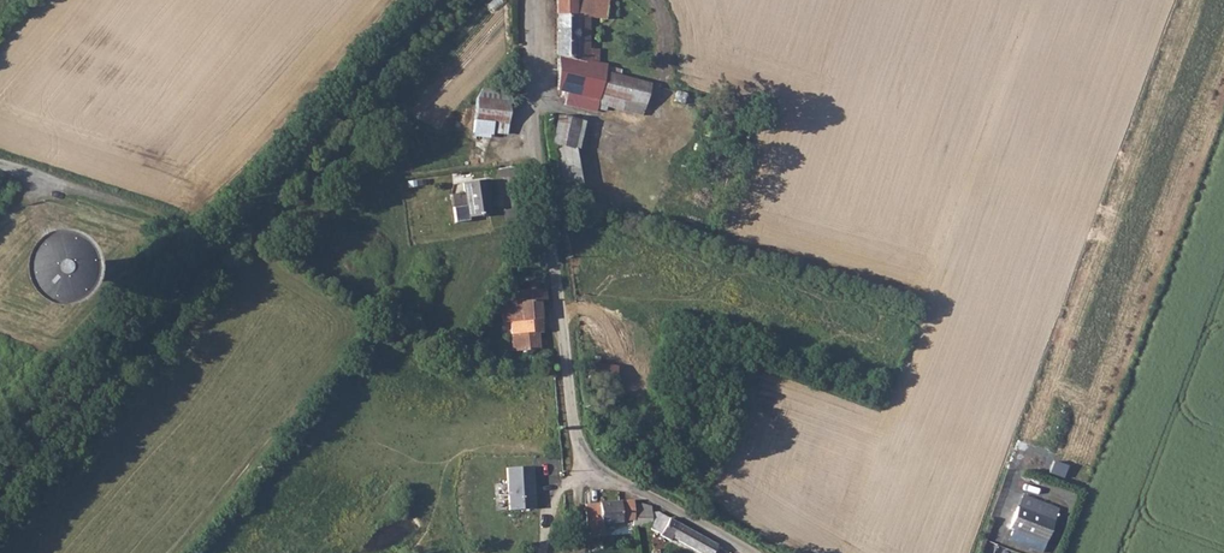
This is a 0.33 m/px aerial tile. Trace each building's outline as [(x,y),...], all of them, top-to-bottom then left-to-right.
[(561,77),(570,81),(568,94),(599,101),(601,95),(606,74),(650,85),(653,75),(636,69),(617,64),(616,59),(608,58),(601,43),(595,42),(593,8),(605,6),(604,0),(558,0),(561,77)] [(645,106),(650,85),(606,74),(601,95),(645,106)] [(566,120),(571,150),(591,147),(585,117),(566,120)] [(477,149),(512,149),(512,127),(477,127),(477,149)] [(577,165),(557,166),(559,194),(579,193),(577,165)] [(487,180),(464,183),(469,217),(490,214),(489,205),(490,201),(487,180)] [(54,259),(46,256),(37,259),(32,267),(32,276),(38,283),(46,285),(55,282),(60,275),(60,266),(54,259)] [(498,299),(504,352),(515,356),(535,355),(537,355),(532,313),(539,313),(537,297),(498,299)] [(1047,474),(1062,478),(1066,464),(1051,460),(1047,474)] [(511,514),(537,513),(534,471),(508,472),(511,514)] [(652,526),(650,507),(649,506),(636,503),(636,504),(638,526),(652,526)] [(638,528),(638,526),(636,504),(621,505),(622,525),(626,525),(626,528),(638,528)] [(621,505),(585,507),(587,542),(604,542),(604,525),(622,525),(621,505)] [(1039,541),(1047,520),(1019,509),(1011,529),(1039,541)] [(715,545),(656,510),(653,513),(669,524),(668,525),(674,530),(670,536),(698,552),(710,552),(715,545)] [(1057,524),(1047,520),(1039,541),(1049,544),(1057,524)] [(674,530),(668,525),(663,534),(669,538),(670,536),(674,530)]
